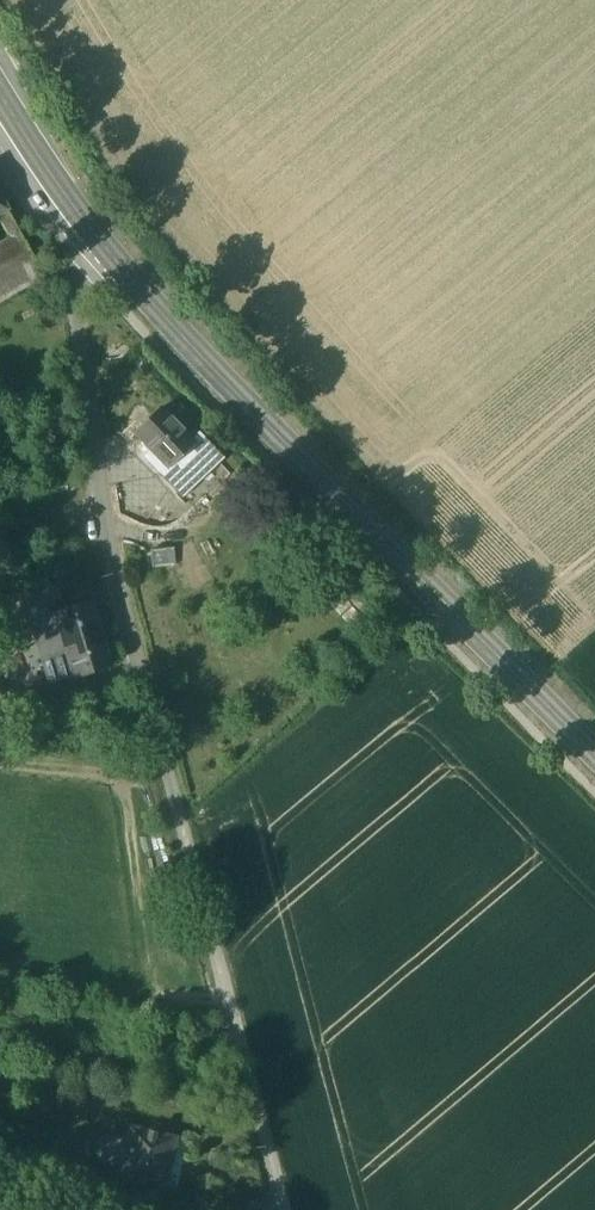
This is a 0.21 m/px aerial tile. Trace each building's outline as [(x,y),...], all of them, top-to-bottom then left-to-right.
[(0,250),(0,301),(45,277),(23,237),(0,250)] [(147,456),(162,472),(193,443),(192,442),(160,409),(135,433),(152,451),(147,456)] [(162,472),(181,491),(218,456),(199,435),(192,442),(193,443),(162,472)] [(66,658),(72,676),(109,665),(90,603),(53,615),(59,633),(53,635),(61,660),(66,658)] [(25,624),(19,604),(0,610),(0,632),(25,624)] [(128,1126),(125,1139),(119,1165),(116,1177),(164,1188),(176,1137),(128,1126)] [(99,1160),(119,1165),(125,1139),(105,1134),(97,1139),(94,1151),(99,1160)] [(238,1206),(198,1195),(194,1209),(237,1209),(238,1206)]
